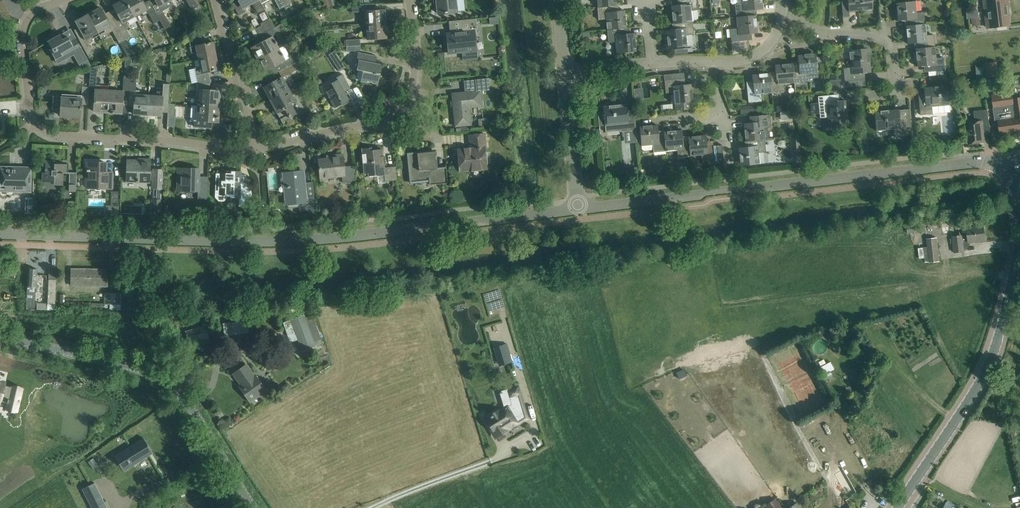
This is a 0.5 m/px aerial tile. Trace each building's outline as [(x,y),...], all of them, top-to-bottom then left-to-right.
[(126,0),(123,0),(113,5),(118,15),(112,18),(114,21),(125,39),(131,36),(125,26),(130,23),(128,20),(135,16),(126,0)] [(149,2),(144,4),(142,0),(126,0),(135,16),(141,12),(144,16),(149,13),(154,23),(160,20),(156,13),(149,2)] [(149,0),(149,1),(149,2),(156,13),(162,10),(163,10),(168,7),(166,2),(170,0),(149,0)] [(193,10),(198,7),(194,0),(187,0),(193,10)] [(259,0),(238,0),(232,4),(239,17),(246,14),(243,8),(252,3),(256,12),(257,12),(258,13),(258,12),(264,9),(259,0)] [(283,0),(259,0),(264,9),(274,4),(277,10),(286,6),(283,0)] [(437,13),(457,11),(456,0),(436,0),(437,13)] [(692,22),(691,10),(699,10),(698,0),(680,0),(681,5),(671,6),(672,15),(674,15),(675,23),(692,22)] [(743,4),(735,5),(737,17),(754,15),(753,10),(762,9),(762,0),(743,0),(743,4)] [(842,2),(848,2),(849,12),(864,10),(864,8),(872,7),(872,0),(841,0),(842,2)] [(988,26),(996,25),(995,11),(1003,10),(1003,9),(1008,8),(1007,0),(987,0),(988,10),(986,10),(988,26)] [(908,26),(925,24),(924,11),(916,12),(915,1),(898,3),(899,11),(897,12),(898,21),(907,20),(908,26)] [(615,5),(597,7),(598,20),(606,19),(607,30),(624,28),(623,20),(625,20),(625,10),(615,11),(615,5)] [(100,8),(88,14),(98,32),(101,37),(112,31),(119,43),(125,39),(114,21),(109,24),(100,8)] [(162,10),(156,13),(160,20),(165,29),(171,26),(163,10),(162,10)] [(366,25),(385,24),(384,10),(366,11),(366,12),(366,25)] [(98,32),(88,14),(76,21),(85,37),(79,40),(88,56),(94,52),(88,42),(94,38),(93,35),(98,32)] [(754,15),(737,17),(738,28),(730,29),(731,42),(748,40),(748,34),(757,33),(756,24),(754,24),(754,15)] [(971,19),(972,27),(980,26),(979,18),(971,19)] [(446,34),(448,53),(476,50),(475,36),(477,35),(476,19),(458,20),(459,31),(450,32),(451,33),(446,34)] [(255,37),(274,27),(271,20),(251,31),(255,37)] [(692,22),(675,23),(676,29),(666,30),(667,39),(669,39),(670,48),(687,46),(686,35),(693,34),(692,22)] [(274,27),(255,37),(258,44),(251,47),(257,59),(278,48),(272,36),(285,29),(281,23),(274,27)] [(385,24),(366,25),(367,32),(361,33),(362,39),(368,39),(376,39),(386,38),(385,24)] [(925,24),(908,26),(909,34),(907,35),(908,44),(917,43),(918,49),(935,47),(933,34),(926,35),(925,24)] [(625,34),(624,28),(607,30),(608,43),(616,42),(617,53),(634,51),(633,43),(635,42),(634,33),(625,34)] [(91,64),(82,49),(75,37),(70,40),(68,37),(65,38),(63,34),(64,33),(63,33),(48,41),(52,49),(50,50),(55,60),(63,56),(62,53),(70,48),(73,54),(74,53),(81,66),(91,64)] [(199,59),(215,56),(213,42),(203,44),(201,33),(189,38),(192,53),(198,52),(199,59)] [(136,47),(130,50),(132,53),(134,55),(139,52),(136,47)] [(935,47),(918,49),(918,57),(916,57),(917,66),(927,66),(927,72),(945,70),(943,57),(936,58),(935,47)] [(278,48),(257,59),(264,72),(271,68),(274,74),(279,72),(294,63),(301,60),(297,53),(285,60),(278,48)] [(845,88),(866,86),(865,79),(861,79),(861,73),(871,72),(869,57),(867,57),(866,48),(849,50),(851,67),(843,68),(845,88)] [(377,56),(360,53),(358,52),(356,60),(358,60),(356,69),(365,71),(363,82),(378,85),(380,74),(378,73),(380,64),(375,63),(377,56)] [(792,65),(794,83),(807,81),(807,79),(813,78),(816,77),(817,75),(818,73),(816,55),(807,56),(807,54),(798,55),(799,65),(792,65)] [(215,56),(199,59),(200,66),(195,68),(197,81),(197,83),(211,83),(208,72),(218,70),(215,56)] [(340,60),(335,64),(340,71),(345,68),(340,60)] [(987,78),(999,77),(997,62),(986,63),(987,78)] [(294,63),(279,72),(282,77),(263,87),(269,99),(289,89),(283,78),(297,70),(294,63)] [(794,83),(792,65),(784,66),(784,64),(775,65),(776,75),(770,75),(772,92),(784,91),(784,84),(794,83)] [(108,112),(109,91),(100,90),(100,85),(96,84),(97,66),(90,68),(89,87),(96,87),(94,111),(108,112)] [(664,75),(665,93),(673,92),(675,110),(685,109),(684,103),(691,102),(690,93),(692,93),(691,84),(682,85),(681,73),(664,75)] [(350,88),(345,79),(343,74),(337,77),(338,79),(331,82),(335,89),(327,94),(334,108),(343,103),(342,102),(348,98),(344,91),(350,88)] [(772,92),(770,75),(761,76),(761,74),(752,75),(753,84),(747,85),(748,102),(762,101),(761,94),(772,92)] [(109,91),(108,112),(111,113),(114,114),(114,113),(122,113),(123,99),(129,100),(129,95),(130,82),(130,78),(123,77),(122,91),(109,91)] [(462,93),(452,94),(455,126),(465,125),(471,124),(469,105),(481,103),(481,106),(482,106),(480,91),(490,90),(489,78),(475,80),(475,85),(476,91),(474,91),(462,93)] [(985,81),(986,92),(1001,90),(1000,79),(985,81)] [(840,81),(830,81),(831,89),(840,89),(841,88),(840,81)] [(136,83),(130,82),(129,95),(135,95),(133,114),(147,115),(148,95),(141,95),(141,90),(135,90),(136,83)] [(211,83),(197,83),(196,97),(199,97),(198,106),(217,107),(219,107),(220,91),(209,90),(210,83),(211,83)] [(156,96),(148,95),(147,115),(161,116),(162,100),(168,101),(169,85),(163,84),(163,91),(157,91),(156,96)] [(53,97),(53,107),(61,108),(60,116),(80,117),(81,104),(88,105),(89,87),(82,86),(81,99),(53,97)] [(920,115),(933,114),(950,112),(949,105),(950,105),(948,87),(939,88),(939,86),(924,88),(925,98),(919,98),(920,115)] [(636,96),(644,95),(643,87),(635,88),(636,96)] [(290,93),(289,89),(269,99),(281,122),(296,114),(291,104),(295,101),(290,93)] [(992,95),(994,108),(996,123),(998,123),(1000,134),(1019,132),(1019,97),(1013,98),(1012,92),(992,95)] [(846,124),(845,123),(845,115),(847,115),(845,100),(835,101),(835,95),(818,96),(819,109),(827,108),(828,126),(846,124)] [(605,120),(605,125),(606,132),(620,130),(620,131),(636,130),(634,113),(628,114),(627,104),(612,105),(612,107),(603,108),(604,112),(598,112),(599,126),(600,126),(599,121),(605,120)] [(217,107),(198,106),(198,114),(195,114),(194,126),(208,127),(208,121),(218,122),(219,116),(217,116),(217,107)] [(739,107),(740,116),(748,115),(747,106),(739,107)] [(883,113),(875,113),(876,131),(894,129),(894,136),(912,135),(910,118),(899,119),(898,109),(883,111),(883,113)] [(983,129),(990,128),(988,109),(978,110),(979,116),(974,116),(975,122),(967,122),(969,144),(984,142),(983,129)] [(747,132),(747,141),(765,139),(769,139),(767,128),(771,127),(770,114),(752,116),(753,122),(744,123),(745,132),(747,132)] [(225,124),(224,136),(231,136),(233,125),(225,124)] [(665,151),(664,134),(658,134),(657,125),(648,126),(648,128),(640,129),(641,146),(653,145),(654,153),(665,151)] [(673,133),(664,134),(665,151),(677,150),(678,158),(690,156),(688,139),(683,139),(682,130),(672,131),(673,133)] [(484,134),(479,134),(469,135),(470,149),(458,150),(460,170),(486,168),(484,148),(486,148),(484,134)] [(697,138),(688,139),(690,156),(701,155),(702,162),(715,161),(713,144),(707,144),(706,135),(697,136),(697,138)] [(801,151),(800,136),(790,137),(792,152),(801,151)] [(868,137),(861,138),(863,152),(870,151),(868,137)] [(765,139),(747,141),(748,147),(739,147),(739,157),(741,156),(742,165),(759,164),(758,152),(766,152),(765,139)] [(397,180),(397,176),(396,166),(384,167),(382,149),(371,150),(371,148),(362,149),(364,173),(368,173),(368,176),(384,175),(385,182),(397,180)] [(447,183),(447,179),(446,169),(436,170),(435,153),(423,154),(423,153),(408,154),(411,181),(429,179),(429,185),(447,183)] [(355,182),(354,175),(353,165),(344,166),(343,156),(326,158),(327,159),(318,160),(320,178),(342,176),(342,183),(355,182)] [(127,163),(126,173),(126,182),(149,182),(149,181),(153,181),(152,188),(162,189),(162,170),(153,169),(153,171),(150,171),(150,159),(141,159),(141,165),(139,165),(138,163),(127,163)] [(66,174),(66,173),(66,164),(55,164),(55,161),(45,161),(45,172),(43,172),(42,182),(54,182),(54,185),(63,185),(63,174),(66,174)] [(112,189),(112,187),(112,177),(106,177),(106,163),(87,162),(87,180),(89,180),(89,188),(112,189)] [(0,169),(0,181),(1,181),(1,189),(14,189),(14,191),(30,192),(31,180),(29,180),(30,168),(17,167),(17,169),(0,169)] [(207,200),(207,194),(208,184),(199,183),(199,169),(177,168),(177,171),(182,171),(181,191),(198,191),(198,199),(207,200)] [(623,171),(624,178),(638,176),(637,169),(623,171)] [(295,171),(283,172),(285,202),(298,201),(299,209),(301,211),(315,209),(314,195),(306,196),(304,173),(296,174),(295,171)] [(214,193),(214,194),(214,195),(215,196),(215,197),(215,198),(216,198),(216,199),(217,199),(217,200),(218,200),(219,200),(219,201),(220,201),(221,201),(222,201),(223,201),(224,200),(225,200),(225,199),(226,199),(227,198),(227,197),(228,197),(228,196),(228,195),(239,196),(238,206),(245,206),(251,206),(252,186),(246,186),(240,186),(240,173),(221,173),(221,187),(220,187),(219,187),(218,188),(217,188),(217,189),(216,189),(216,190),(215,190),(215,191),(215,192),(214,193)] [(119,192),(111,192),(111,207),(118,207),(119,192)] [(151,200),(151,214),(161,214),(161,201),(151,200)] [(942,236),(949,235),(948,223),(941,223),(942,236)] [(953,236),(954,252),(964,251),(963,242),(969,241),(969,242),(985,240),(983,226),(967,228),(968,235),(953,236)] [(937,238),(927,239),(923,240),(926,262),(939,261),(937,238)] [(28,268),(26,296),(18,296),(17,303),(26,303),(26,306),(32,306),(33,288),(36,288),(37,269),(28,268)] [(71,269),(71,279),(70,285),(107,286),(108,270),(71,269)] [(120,308),(121,292),(109,292),(108,308),(120,308)] [(290,320),(283,322),(290,342),(297,340),(301,350),(314,345),(303,314),(290,319),(290,320)] [(246,321),(222,324),(224,336),(248,333),(246,321)] [(206,325),(185,331),(189,343),(200,340),(202,344),(210,342),(206,325)] [(507,344),(496,347),(501,365),(502,365),(501,364),(511,361),(512,362),(507,344)] [(246,365),(242,368),(233,373),(241,385),(239,386),(250,401),(265,391),(254,375),(253,376),(246,365)] [(850,370),(855,385),(864,382),(859,367),(850,370)] [(489,418),(487,420),(490,425),(488,426),(495,437),(504,431),(503,430),(508,428),(512,426),(511,426),(517,422),(518,423),(518,422),(519,422),(526,418),(517,387),(507,390),(511,404),(508,405),(504,408),(496,413),(497,414),(493,416),(492,415),(490,416),(490,417),(489,418)] [(143,438),(114,456),(124,471),(123,469),(148,453),(145,449),(149,447),(147,445),(143,438)] [(842,468),(837,471),(843,481),(841,481),(849,496),(855,491),(842,468)] [(82,489),(92,507),(108,507),(95,483),(82,489)]
